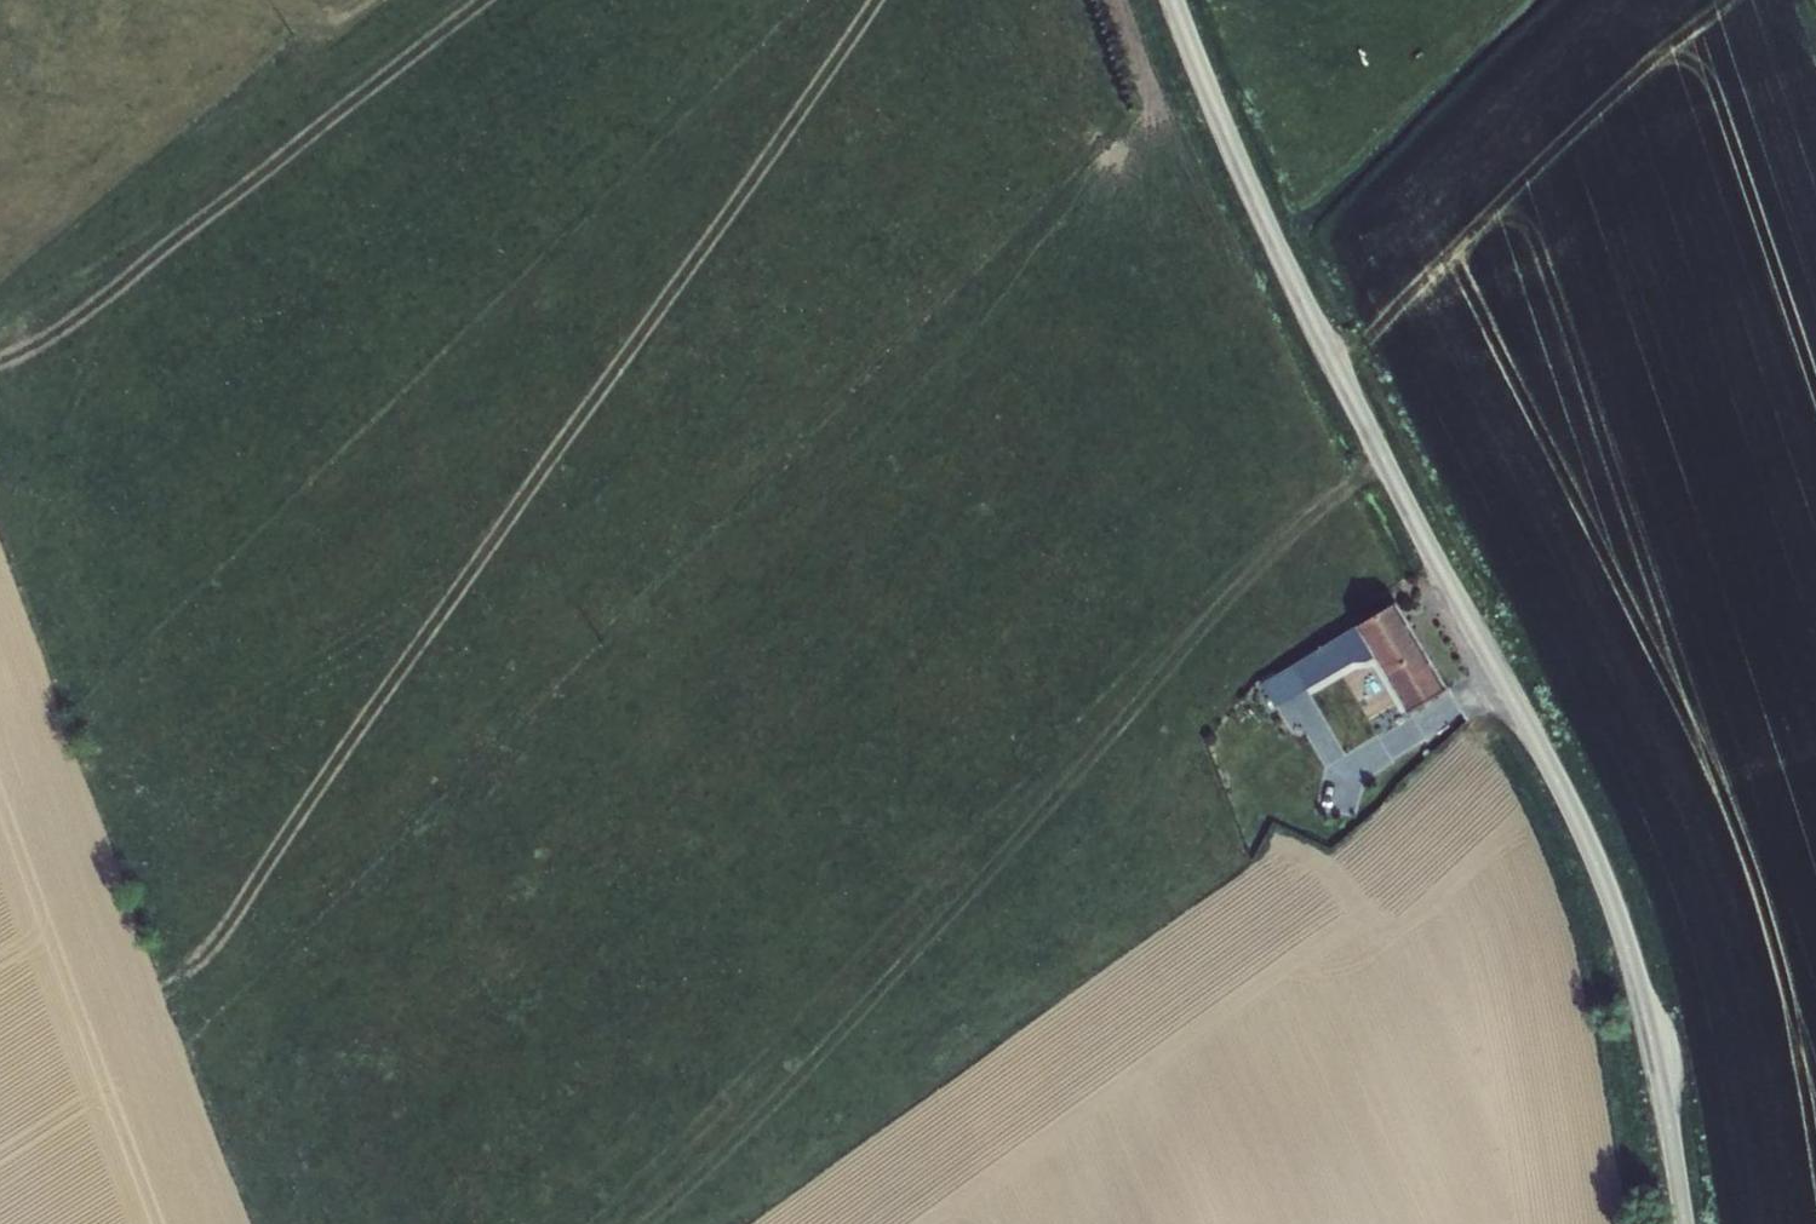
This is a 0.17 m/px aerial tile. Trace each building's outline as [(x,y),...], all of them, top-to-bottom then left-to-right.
[(1396,602),(1357,626),(1408,712),(1447,689),(1396,602)] [(1337,668),(1324,647),(1261,685),(1274,708),(1287,700),(1355,812),(1394,790),(1398,788),(1397,786),(1328,674),(1337,668)]
